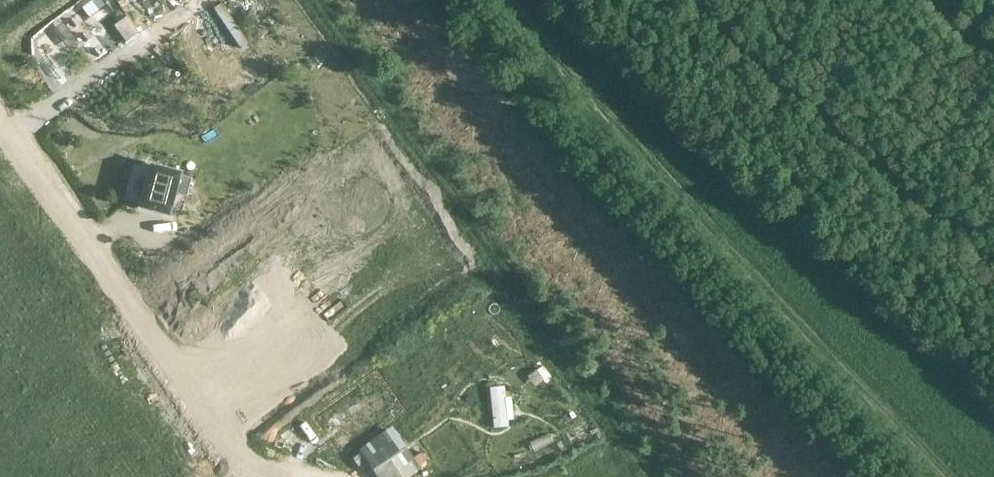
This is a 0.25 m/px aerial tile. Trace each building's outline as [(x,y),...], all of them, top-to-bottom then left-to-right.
[(140,207),(140,209),(142,209),(167,216),(169,217),(170,215),(170,214),(175,194),(187,197),(191,179),(180,176),(180,175),(181,175),(181,173),(179,173),(153,166),(151,165),(151,167),(151,168),(141,207),(140,207)]
